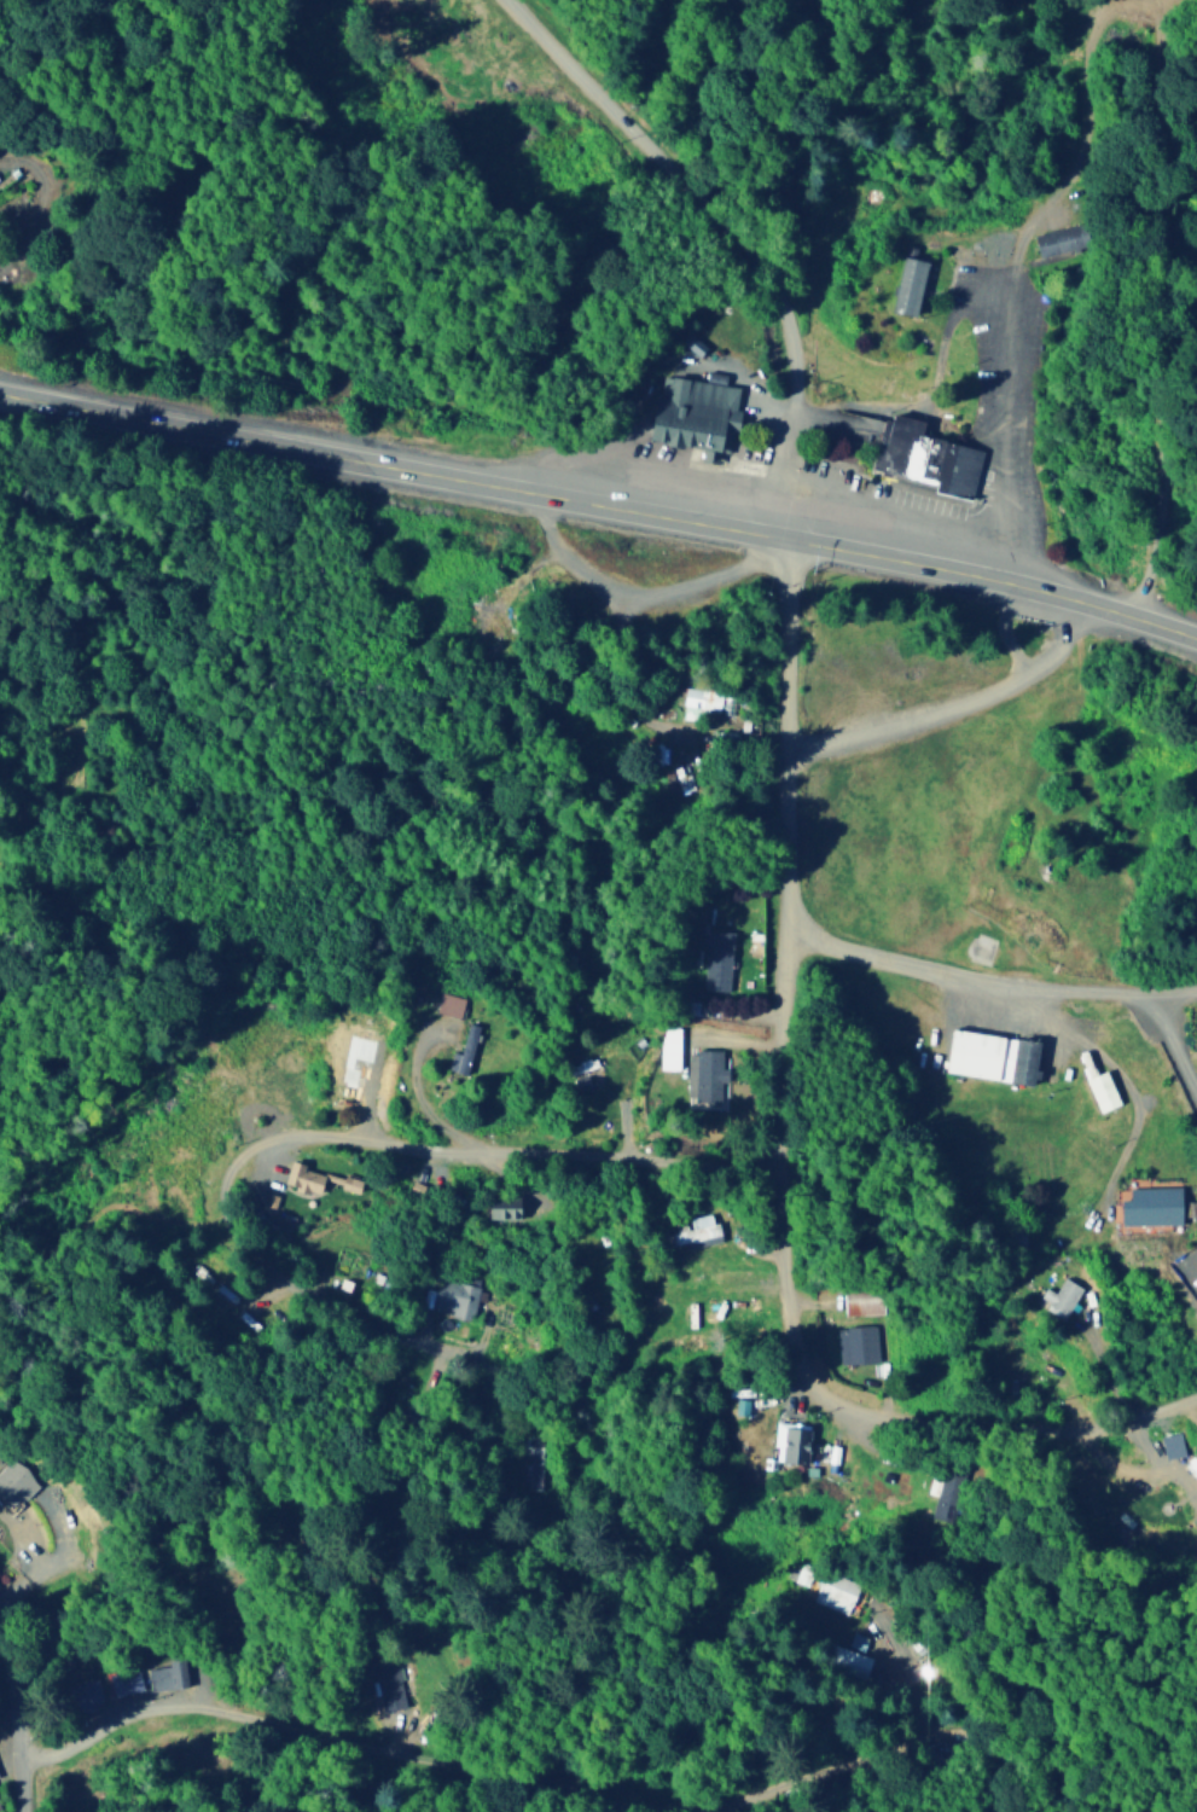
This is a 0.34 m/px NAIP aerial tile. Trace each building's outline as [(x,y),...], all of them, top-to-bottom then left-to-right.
[(915,316),(928,262),(904,256),(891,310),(915,316)] [(674,374),(736,388),(720,458),(697,453),(699,445),(646,434),(656,389),(670,393),(674,374)] [(887,420),(873,471),(936,487),(935,494),(972,504),(987,452),(925,436),(929,423),(896,414),(894,423),(887,420)] [(720,710),(723,691),(687,686),(683,717),(695,719),(697,707),(720,710)] [(704,989),(729,990),(733,929),(707,928),(704,989)] [(465,996),(441,990),(436,1010),(459,1016),(465,996)] [(479,1024),(469,1021),(461,1052),(453,1050),(448,1067),(467,1072),(479,1024)] [(661,1067),(679,1067),(680,1025),(662,1025),(661,1067)] [(945,1070),(1034,1084),(1040,1040),(952,1027),(945,1070)] [(686,1098),(724,1100),(726,1051),(688,1050),(686,1098)] [(1120,1103),(1108,1068),(1087,1075),(1100,1110),(1120,1103)] [(325,1174),(305,1167),(306,1163),(292,1158),(284,1183),(309,1190),(310,1188),(320,1191),(325,1174)] [(340,1187),(359,1192),(363,1179),(344,1174),(340,1187)] [(1183,1222),(1182,1185),(1130,1186),(1130,1197),(1121,1197),(1122,1224),(1183,1222)] [(489,1218),(520,1217),(519,1194),(489,1194),(489,1218)] [(688,1217),(689,1222),(675,1224),(676,1231),(665,1233),(667,1245),(688,1241),(688,1246),(720,1241),(715,1212),(688,1217)] [(1046,1286),(1040,1296),(1049,1301),(1045,1308),(1066,1319),(1083,1285),(1064,1275),(1056,1291),(1046,1286)] [(436,1305),(452,1307),(451,1316),(475,1318),(479,1283),(439,1279),(436,1305)] [(884,1312),(883,1288),(844,1289),(844,1313),(884,1312)] [(838,1325),(839,1364),(877,1363),(876,1324),(838,1325)] [(811,1424),(776,1422),(775,1460),(809,1462),(811,1424)] [(1185,1455),(1182,1431),(1162,1433),(1165,1457),(1185,1455)] [(12,1507),(39,1483),(15,1456),(0,1470),(0,1494),(12,1507)] [(809,1581),(812,1565),(793,1562),(790,1577),(809,1581)] [(813,1600),(848,1613),(860,1584),(825,1571),(813,1600)] [(873,1654),(831,1644),(826,1666),(867,1676),(873,1654)] [(109,1673),(115,1695),(144,1688),(139,1665),(109,1673)] [(384,1713),(408,1709),(402,1674),(390,1677),(390,1679),(380,1680),(381,1687),(380,1687),(384,1713)] [(72,1713),(94,1706),(93,1701),(103,1699),(96,1676),(64,1685),(72,1713)]
